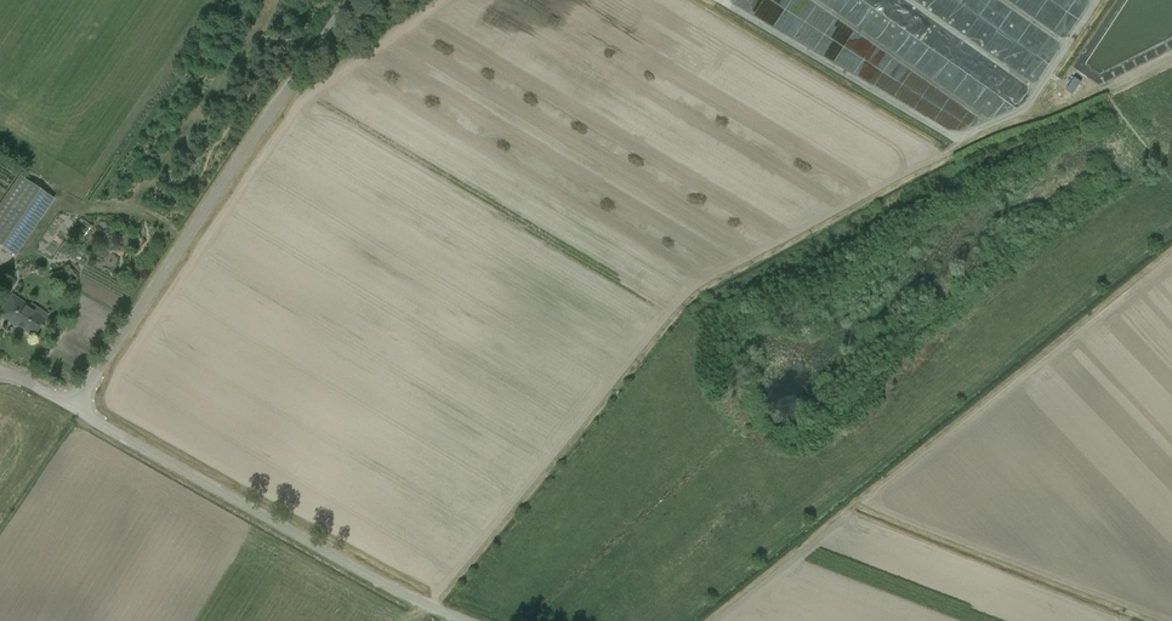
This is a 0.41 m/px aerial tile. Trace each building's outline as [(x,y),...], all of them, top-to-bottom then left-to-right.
[(1074,78),(1065,91),(1072,96),(1081,82),(1074,78)] [(18,176),(0,203),(0,247),(14,257),(53,199),(18,176)] [(44,319),(48,315),(30,303),(28,307),(12,295),(0,313),(0,317),(16,327),(16,326),(33,337),(44,319)]
